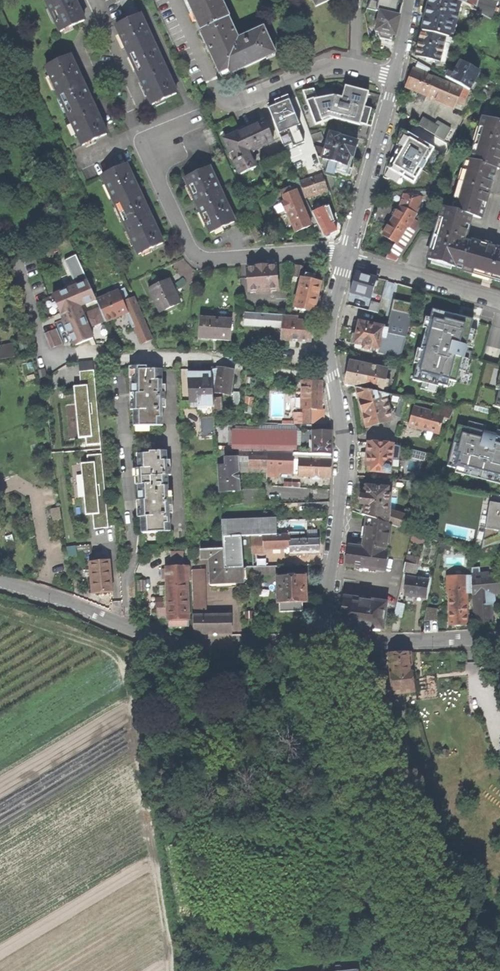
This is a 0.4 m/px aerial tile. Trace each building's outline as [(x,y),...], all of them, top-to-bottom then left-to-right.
[(59,31),(84,19),(75,0),(45,0),(59,31)] [(174,90),(166,71),(152,42),(133,0),(118,0),(126,16),(113,21),(150,101),(174,90)] [(221,0),(187,0),(189,4),(201,30),(228,18),(229,18),(221,0)] [(462,4),(453,0),(430,0),(427,12),(422,33),(449,39),(452,25),(455,26),(458,14),(459,14),(462,4)] [(462,4),(472,8),(472,10),(492,21),(498,0),(496,0),(453,0),(462,4)] [(397,27),(399,16),(380,11),(375,31),(378,31),(378,34),(380,38),(391,41),(393,35),(395,35),(397,27)] [(238,40),(228,18),(201,30),(200,30),(211,55),(222,78),(275,53),(263,28),(238,40)] [(452,39),(449,39),(422,33),(419,46),(417,57),(440,62),(442,51),(448,52),(452,39)] [(66,56),(42,68),(82,145),(105,133),(95,112),(77,77),(66,56)] [(430,70),(418,63),(412,77),(407,88),(421,94),(418,99),(424,101),(426,96),(455,108),(458,100),(464,103),(468,93),(427,77),(430,70)] [(479,73),(461,63),(457,70),(454,75),(449,72),(446,78),(469,91),(479,73)] [(334,118),(362,125),(362,123),(367,106),(371,91),(347,85),(344,97),(336,95),(337,93),(319,96),(309,101),(318,124),(334,118)] [(305,91),(309,101),(319,96),(316,89),(305,91)] [(484,91),(481,97),(487,101),(490,94),(484,91)] [(288,95),(267,104),(285,148),(303,141),(297,126),(300,125),(288,95)] [(378,109),(367,106),(362,123),(374,126),(378,109)] [(418,127),(444,143),(445,140),(450,132),(436,123),(435,126),(423,119),(419,125),(418,127)] [(484,119),(481,129),(483,129),(480,141),(476,153),(474,152),(472,162),(496,169),(499,169),(499,166),(499,123),(484,119)] [(241,174),(255,167),(248,151),(273,139),(265,121),(230,137),(225,139),(241,174)] [(416,183),(436,149),(447,154),(449,149),(449,142),(445,140),(444,143),(418,127),(419,125),(417,124),(412,133),(402,129),(396,148),(390,168),(416,183)] [(324,175),(335,178),(335,172),(347,175),(352,157),(357,142),(339,137),(339,136),(330,133),(325,151),(315,146),(324,175)] [(489,191),(496,169),(472,162),(468,161),(465,171),(466,171),(462,186),(457,202),(456,202),(454,211),(471,216),(481,219),(488,191),(489,191)] [(126,164),(103,174),(107,184),(114,198),(117,206),(124,220),(128,231),(135,245),(139,254),(141,253),(150,248),(162,243),(152,221),(139,191),(126,164)] [(222,227),(235,222),(209,167),(185,178),(188,185),(185,187),(191,201),(195,199),(198,206),(200,212),(197,213),(204,227),(207,226),(210,233),(214,231),(215,235),(224,231),(222,227)] [(322,174),(300,182),(305,197),(327,189),(325,182),(322,174)] [(110,199),(114,198),(107,184),(104,186),(110,199)] [(311,225),(294,186),(281,191),(285,201),(281,203),(285,213),(287,212),(295,232),(304,228),(311,225)] [(404,196),(400,208),(416,215),(421,198),(404,196)] [(332,204),(317,210),(326,236),(341,231),(332,204)] [(121,222),(124,220),(117,206),(114,208),(121,222)] [(417,229),(419,224),(412,221),(416,215),(400,208),(396,215),(388,228),(383,236),(396,243),(386,259),(396,261),(417,229)] [(464,243),(471,216),(454,211),(443,208),(441,218),(439,218),(435,233),(430,250),(432,251),(429,260),(463,270),(470,245),(464,243)] [(256,243),(263,239),(257,226),(250,229),(256,243)] [(132,247),(135,245),(128,231),(125,232),(132,247)] [(471,242),(470,245),(463,270),(473,273),(472,275),(488,279),(499,283),(499,251),(471,242)] [(53,295),(75,345),(84,341),(93,338),(89,329),(105,322),(96,301),(76,256),(66,260),(77,286),(53,295)] [(300,272),(301,266),(290,264),(291,270),(300,272)] [(255,267),(246,268),(248,292),(250,292),(250,291),(258,290),(258,293),(269,292),(269,289),(276,288),(276,290),(278,290),(276,265),(267,266),(267,265),(261,265),(255,266),(255,267)] [(379,280),(356,273),(354,280),(350,294),(371,299),(375,286),(377,287),(379,280)] [(321,282),(302,278),(295,308),(314,312),(318,296),(321,282)] [(384,295),(390,296),(393,284),(387,282),(384,295)] [(160,288),(150,293),(161,317),(181,307),(170,284),(160,288)] [(125,288),(96,301),(105,322),(117,316),(123,313),(122,311),(124,311),(132,327),(135,327),(142,343),(151,339),(134,298),(130,299),(125,288)] [(381,301),(375,299),(374,304),(368,302),(366,310),(378,314),(381,301)] [(417,364),(413,380),(438,387),(438,385),(447,387),(449,381),(456,382),(462,359),(469,360),(470,361),(472,352),(471,352),(468,351),(469,347),(466,346),(473,320),(456,316),(432,309),(430,319),(433,320),(422,365),(417,364)] [(282,320),(281,338),(311,340),(311,335),(312,322),(297,321),(298,316),(254,312),(254,318),(258,318),(258,320),(267,321),(268,319),(282,320)] [(387,330),(383,329),(379,350),(378,354),(401,359),(411,318),(391,312),(387,330)] [(231,320),(201,318),(200,337),(216,338),(230,340),(231,320)] [(370,348),(379,350),(383,329),(384,327),(360,322),(358,327),(357,334),(352,334),(351,343),(354,345),(363,347),(363,351),(369,352),(370,348)] [(34,355),(66,342),(60,328),(28,341),(34,355)] [(280,347),(262,346),(262,354),(280,356),(280,347)] [(82,370),(97,369),(96,360),(81,362),(82,370)] [(387,371),(350,363),(348,374),(345,386),(386,395),(387,390),(389,381),(385,381),(387,371)] [(211,369),(211,373),(212,385),(214,386),(213,392),(229,394),(233,369),(227,369),(217,367),(217,369),(211,369)] [(162,369),(134,370),(134,377),(132,377),(132,393),(134,393),(134,402),(134,425),(163,425),(162,369)] [(87,445),(101,444),(94,370),(80,371),(81,386),(82,390),(75,391),(77,413),(79,438),(86,437),(87,445)] [(206,406),(214,406),(212,385),(211,373),(201,373),(188,373),(190,406),(197,405),(198,409),(206,408),(206,406)] [(321,380),(302,380),(302,412),(302,423),(309,423),(309,409),(321,409),(321,401),(321,380)] [(391,397),(357,390),(361,408),(367,428),(391,421),(385,399),(391,397)] [(406,400),(399,398),(395,417),(402,419),(406,400)] [(433,413),(414,408),(412,416),(409,426),(439,434),(443,419),(449,420),(454,411),(435,406),(433,413)] [(201,437),(216,436),(214,416),(199,417),(201,437)] [(447,466),(457,469),(458,465),(499,476),(499,437),(495,436),(494,438),(487,436),(486,440),(483,440),(485,432),(458,425),(447,466)] [(295,453),(296,431),(233,430),(232,446),(281,446),(281,453),(294,453),(295,453)] [(331,431),(313,431),(313,452),(331,452),(331,444),(331,431)] [(392,446),(369,444),(368,459),(367,466),(370,466),(370,473),(390,475),(392,446)] [(415,451),(396,447),(395,451),(414,456),(415,451)] [(140,472),(140,476),(168,475),(166,450),(150,451),(150,453),(137,454),(138,468),(140,468),(140,472)] [(331,465),(331,454),(295,453),(294,453),(281,453),(241,452),(241,451),(217,450),(217,460),(226,459),(226,465),(218,465),(220,504),(263,503),(262,490),(239,490),(239,477),(237,460),(250,460),(251,467),(263,467),(263,471),(268,472),(267,476),(278,476),(278,471),(293,471),(293,468),(298,468),(298,474),(300,476),(331,476),(331,465)] [(95,529),(109,527),(102,454),(88,455),(88,463),(81,464),(85,498),(86,510),(93,510),(93,514),(95,529)] [(440,476),(428,473),(423,484),(438,486),(440,476)] [(171,531),(168,475),(140,476),(140,484),(137,484),(138,500),(140,500),(140,505),(142,532),(171,531)] [(423,484),(407,482),(405,498),(417,499),(423,484)] [(387,512),(389,488),(365,486),(364,497),(363,516),(367,518),(391,526),(403,530),(408,518),(387,512)] [(481,549),(483,549),(497,544),(499,542),(499,500),(490,498),(481,549)] [(385,572),(391,526),(367,518),(365,534),(363,549),(349,547),(346,567),(385,572)] [(263,534),(277,534),(277,526),(276,520),(222,522),(223,536),(263,534)] [(319,553),(318,547),(318,537),(305,538),(305,532),(289,533),(289,534),(290,547),(290,554),(301,554),(301,557),(305,556),(305,554),(319,553)] [(265,566),(264,549),(263,535),(263,534),(223,536),(223,549),(225,568),(243,567),(265,566)] [(264,549),(290,547),(289,534),(263,535),(264,549)] [(244,581),(243,567),(225,568),(223,549),(200,550),(201,558),(210,557),(212,588),(225,587),(236,586),(236,581),(244,581)] [(157,552),(145,553),(146,565),(158,565),(158,562),(157,552)] [(173,552),(173,562),(188,562),(188,552),(173,552)] [(420,559),(407,557),(404,575),(417,576),(420,559)] [(113,559),(91,561),(93,592),(104,591),(115,590),(113,559)] [(268,566),(253,567),(254,575),(268,574),(268,566)] [(190,567),(166,568),(169,620),(179,620),(189,619),(187,581),(191,581),(190,567)] [(204,570),(193,570),(195,633),(221,632),(232,632),(232,615),(227,615),(227,612),(216,612),(216,615),(197,616),(196,595),(204,595),(204,570)] [(305,575),(276,577),(278,603),(279,602),(280,612),(305,610),(305,601),(306,601),(306,595),(305,575)] [(476,626),(486,625),(492,625),(491,606),(495,606),(495,595),(499,594),(499,585),(499,576),(490,578),(489,575),(478,575),(478,577),(472,577),(473,596),(474,596),(476,626)] [(429,582),(407,578),(404,596),(415,598),(427,600),(429,582)] [(458,627),(467,627),(467,595),(472,595),(472,578),(449,579),(450,627),(458,627)] [(384,631),(387,604),(344,599),(341,621),(348,622),(347,632),(359,633),(370,635),(371,629),(384,631)] [(405,606),(398,605),(395,617),(403,618),(405,606)] [(441,620),(440,607),(428,607),(428,620),(441,620)] [(388,654),(392,694),(414,691),(410,653),(400,653),(388,654)]
